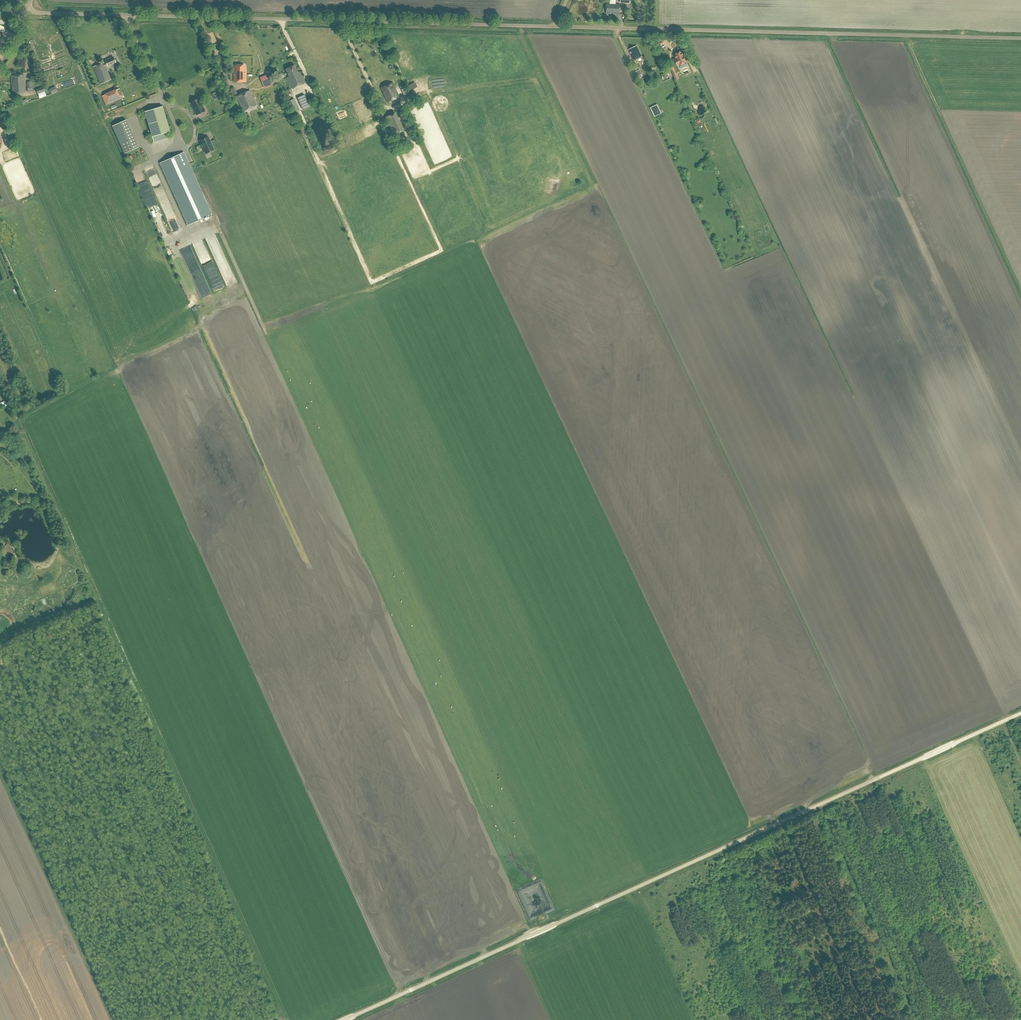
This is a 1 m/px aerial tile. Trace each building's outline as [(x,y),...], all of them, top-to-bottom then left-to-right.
[(611,13),(611,12),(614,12),(614,14),(619,14),(620,5),(611,5),(607,5),(606,13),(611,13)] [(641,57),(636,47),(628,50),(633,61),(641,57)] [(680,52),(676,53),(676,54),(675,55),(676,58),(675,59),(676,62),(675,62),(676,64),(677,64),(677,66),(679,65),(681,69),(688,66),(686,62),(689,61),(686,54),(683,55),(682,52),(680,53),(680,52)] [(106,63),(104,63),(103,63),(93,67),(100,84),(111,79),(107,68),(106,69),(105,67),(107,66),(107,67),(115,63),(113,57),(105,61),(106,63)] [(297,72),(294,64),(285,69),(288,75),(286,76),(291,88),(304,82),(299,71),(297,72)] [(235,68),(234,73),(233,82),(245,82),(245,71),(244,71),(244,66),(236,66),(236,68),(235,68)] [(259,78),(262,85),(271,81),(268,74),(259,78)] [(24,81),(23,75),(11,76),(12,94),(25,93),(24,81)] [(381,88),(388,103),(399,98),(392,83),(381,88)] [(35,89),(37,95),(45,92),(43,87),(35,89)] [(103,94),(101,96),(105,105),(123,97),(119,88),(116,89),(115,88),(103,93),(103,94)] [(236,97),(243,111),(256,106),(249,91),(236,97)] [(304,95),(297,98),(303,110),(310,106),(304,95)] [(191,102),(197,115),(205,111),(199,98),(191,102)] [(661,114),(657,105),(650,108),(655,117),(661,114)] [(144,111),(152,136),(170,131),(162,106),(144,111)] [(395,112),(384,117),(393,135),(403,130),(395,112)] [(139,145),(128,117),(114,122),(125,150),(139,145)] [(214,150),(208,137),(200,141),(205,154),(214,150)] [(183,153),(160,163),(188,225),(211,214),(183,153)] [(161,185),(156,171),(153,172),(153,173),(155,173),(157,178),(153,180),(156,187),(161,185)] [(144,193),(152,193),(152,185),(143,185),(144,193)] [(174,210),(168,212),(175,230),(181,228),(174,210)] [(213,289),(220,287),(215,271),(208,274),(213,289)]
